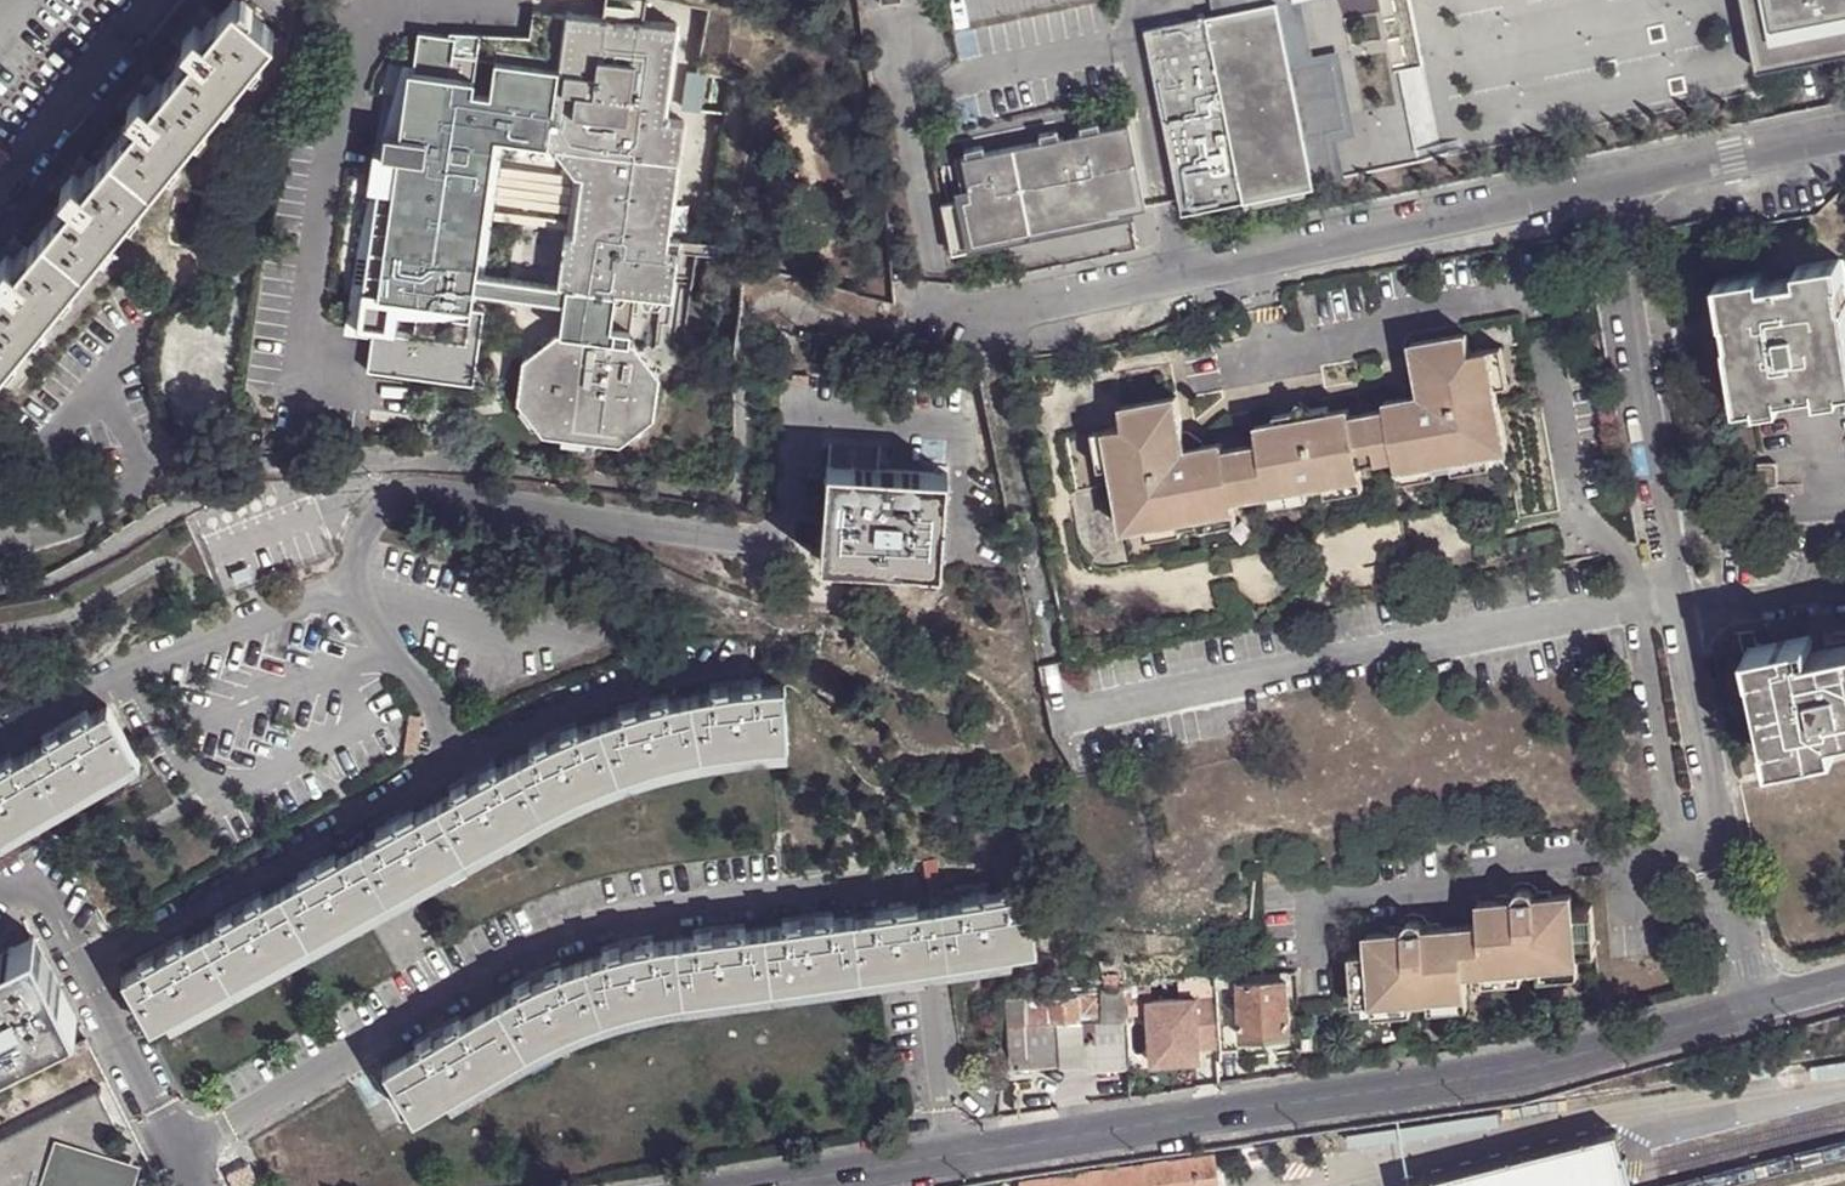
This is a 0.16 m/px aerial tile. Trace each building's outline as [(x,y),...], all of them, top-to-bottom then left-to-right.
[(189,47),(152,93),(135,113),(86,173),(69,194),(20,255),(2,277),(0,280),(0,364),(271,32),(232,0),(228,0),(206,27),(189,47)] [(563,15),(564,0),(554,0),(550,24),(543,73),(442,62),(441,70),(553,87),(563,15)] [(1298,133),(1340,125),(1327,59),(1286,67),(1272,0),(1268,0),(1208,12),(1139,25),(1175,210),(1237,198),(1297,186),(1308,184),(1308,182),(1298,133)] [(1208,12),(1268,0),(1206,0),(1208,12)] [(1297,0),(1272,0),(1286,67),(1327,59),(1340,125),(1298,133),(1308,182),(1339,175),(1331,135),(1350,132),(1334,48),(1307,53),(1297,0)] [(1751,74),(1844,55),(1844,0),(1737,0),(1751,74)] [(663,250),(675,160),(679,127),(659,123),(672,31),(563,15),(553,87),(441,70),(432,136),(426,172),(420,219),(479,226),(480,219),(491,145),(493,137),(516,140),(544,144),(567,173),(571,178),(577,178),(572,214),(569,236),(560,234),(559,238),(554,286),(584,289),(630,296),(667,301),(673,252),(663,250)] [(173,33),(189,47),(206,27),(185,17),(173,33)] [(409,133),(432,136),(441,70),(442,62),(420,60),(409,133)] [(118,100),(135,113),(152,93),(130,85),(118,100)] [(1091,123),(1090,116),(1071,119),(1073,127),(1091,123)] [(1136,201),(1120,117),(1091,123),(1073,127),(1068,127),(1076,168),(1063,170),(1055,130),(1051,131),(1032,134),(976,145),(958,149),(953,150),(959,180),(961,190),(948,193),(932,196),(941,239),(1124,203),(1136,201)] [(1051,131),(1049,124),(1030,127),(1032,134),(1051,131)] [(1068,127),(1055,130),(1063,170),(1076,168),(1068,127)] [(404,169),(426,172),(432,136),(409,133),(404,169)] [(976,145),(975,138),(956,142),(958,149),(976,145)] [(530,232),(559,238),(560,234),(569,236),(572,214),(560,210),(567,173),(544,144),(516,140),(514,148),(491,145),(480,219),(508,223),(511,205),(501,191),(525,172),(545,197),(532,208),(530,232)] [(52,181),(69,194),(86,173),(66,164),(52,181)] [(420,219),(426,172),(404,169),(398,215),(420,219)] [(2,277),(20,255),(0,246),(0,275),(2,277)] [(1844,321),(1844,256),(1836,258),(1844,321)] [(1844,385),(1844,321),(1836,258),(1794,265),(1797,275),(1759,281),(1758,270),(1715,277),(1732,402),(1775,395),(1775,391),(1812,386),(1813,390),(1844,385)] [(584,289),(578,338),(623,344),(630,296),(584,289)] [(1101,424),(1109,460),(1121,526),(1138,521),(1175,514),(1194,510),(1231,504),(1229,495),(1264,489),(1300,482),(1321,478),(1359,472),(1358,461),(1392,455),(1394,466),(1431,459),(1448,455),(1485,449),(1504,446),(1493,382),(1505,379),(1496,342),(1466,348),(1462,330),(1410,340),(1419,392),(1381,399),(1382,406),(1348,413),(1347,404),(1326,407),(1272,418),(1252,422),(1255,438),(1221,446),(1220,438),(1182,445),(1172,392),(1117,403),(1121,422),(1101,424)] [(550,334),(516,359),(510,401),(536,435),(613,446),(647,420),(653,378),(628,345),(623,344),(578,338),(550,334)] [(1271,411),(1272,418),(1326,407),(1324,402),(1305,406),(1296,399),(1289,408),(1271,411)] [(1097,463),(1109,460),(1101,424),(1091,427),(1097,463)] [(1486,460),(1485,449),(1448,455),(1450,466),(1486,460)] [(1433,469),(1431,459),(1394,466),(1395,476),(1433,469)] [(1742,462),(1746,498),(1770,494),(1766,459),(1742,462)] [(938,570),(943,478),(877,473),(825,469),(819,562),(822,562),(822,559),(919,566),(919,569),(938,570)] [(1360,483),(1359,472),(1321,478),(1324,490),(1360,483)] [(1304,494),(1300,482),(1264,489),(1267,499),(1304,494)] [(1232,517),(1231,504),(1194,510),(1196,525),(1232,517)] [(1177,526),(1175,514),(1138,521),(1142,534),(1177,526)] [(1802,653),(1802,651),(1809,650),(1805,636),(1745,651),(1770,763),(1835,748),(1832,729),(1844,726),(1844,643),(1802,653)] [(706,686),(706,693),(756,687),(757,681),(731,683),(706,686)] [(189,937),(144,962),(123,972),(151,1026),(574,797),(579,795),(625,776),(672,762),(721,752),(782,746),(781,686),(756,687),(706,693),(697,694),(686,695),(676,698),(666,701),(619,713),(578,728),(532,749),(496,770),(452,794),(402,820),(390,829),(330,861),(317,868),(266,895),(221,919),(189,937)] [(615,706),(619,713),(666,701),(664,693),(615,706)] [(134,754),(107,704),(87,714),(44,741),(12,759),(0,766),(0,841),(5,838),(2,831),(134,754)] [(40,735),(44,741),(87,714),(85,708),(40,735)] [(530,743),(532,749),(578,728),(576,721),(530,743)] [(12,759),(8,753),(0,757),(0,766),(12,759)] [(139,760),(134,754),(2,831),(5,838),(139,760)] [(449,788),(452,794),(496,770),(492,765),(449,788)] [(387,823),(390,829),(402,820),(399,816),(387,823)] [(314,862),(317,868),(330,861),(326,855),(314,862)] [(1538,964),(1576,961),(1575,952),(1592,951),(1589,903),(1570,906),(1569,893),(1534,895),(1532,890),(1526,886),(1519,885),(1513,890),(1510,897),(1473,901),(1475,921),(1421,926),(1420,921),(1414,916),(1407,916),(1401,921),(1399,928),(1361,931),(1363,950),(1346,953),(1351,1004),(1367,1002),(1407,999),(1426,997),(1463,992),(1460,971),(1479,970),(1517,966),(1538,964)] [(219,913),(221,919),(266,895),(263,889),(219,913)] [(968,895),(969,901),(981,900),(979,893),(968,895)] [(410,1119),(445,1099),(557,1033),(573,1026),(589,1018),(606,1012),(624,1006),(636,1003),(657,999),(671,996),(685,994),(855,974),(926,966),(1031,954),(1023,894),(981,900),(969,901),(921,908),(899,910),(884,911),(827,919),(778,924),(741,929),(688,935),(649,940),(636,942),(624,944),(616,947),(599,952),(586,956),(579,958),(569,963),(558,967),(547,972),(535,977),(524,982),(514,989),(458,1022),(415,1047),(381,1067),(410,1119)] [(777,917),(778,924),(827,919),(826,912),(777,917)] [(687,929),(688,935),(741,929),(739,923),(687,929)] [(141,955),(144,962),(189,937),(186,931),(141,955)] [(597,945),(599,952),(616,947),(624,944),(636,942),(649,940),(648,932),(622,938),(597,945)] [(72,1016),(72,1019),(78,1016),(36,933),(0,951),(0,1051),(72,1016)] [(509,982),(514,989),(524,982),(535,977),(547,972),(558,967),(555,960),(532,970),(509,982)] [(1576,972),(1576,961),(1538,964),(1539,978),(1576,972)] [(1518,978),(1517,966),(1479,970),(1480,981),(1518,978)] [(557,1033),(445,1099),(449,1104),(563,1038),(579,1031),(595,1025),(611,1019),(630,1013),(644,1009),(659,1006),(674,1004),(689,1002),(855,981),(855,974),(685,994),(671,996),(657,999),(636,1003),(624,1006),(606,1012),(589,1018),(573,1026),(557,1033)] [(1285,982),(1239,986),(1242,1040),(1289,1036),(1285,982)] [(1108,989),(1100,989),(1100,994),(1022,998),(1021,1025),(1083,1021),(1100,1019),(1099,1007),(1109,1005),(1108,989)] [(1463,1004),(1463,992),(1426,997),(1427,1010),(1463,1004)] [(1022,998),(1000,1000),(1000,1062),(1053,1059),(1054,1068),(1085,1068),(1083,1021),(1021,1025),(1022,998)] [(1407,1010),(1407,999),(1367,1002),(1368,1013),(1407,1010)] [(1194,1002),(1145,1003),(1146,1062),(1196,1061),(1195,1051),(1194,1006),(1194,1002)] [(1215,1050),(1214,1005),(1194,1006),(1195,1051),(1215,1050)] [(411,1039),(415,1047),(458,1022),(455,1014),(411,1039)] [(108,1165),(113,1150),(104,1132),(115,1126),(98,1092),(0,1142),(0,1185),(120,1185),(121,1181),(114,1168),(108,1165)] [(1404,1185),(1629,1185),(1615,1132),(1404,1185)] [(1036,1185),(1190,1185),(1187,1165),(1036,1185)]
